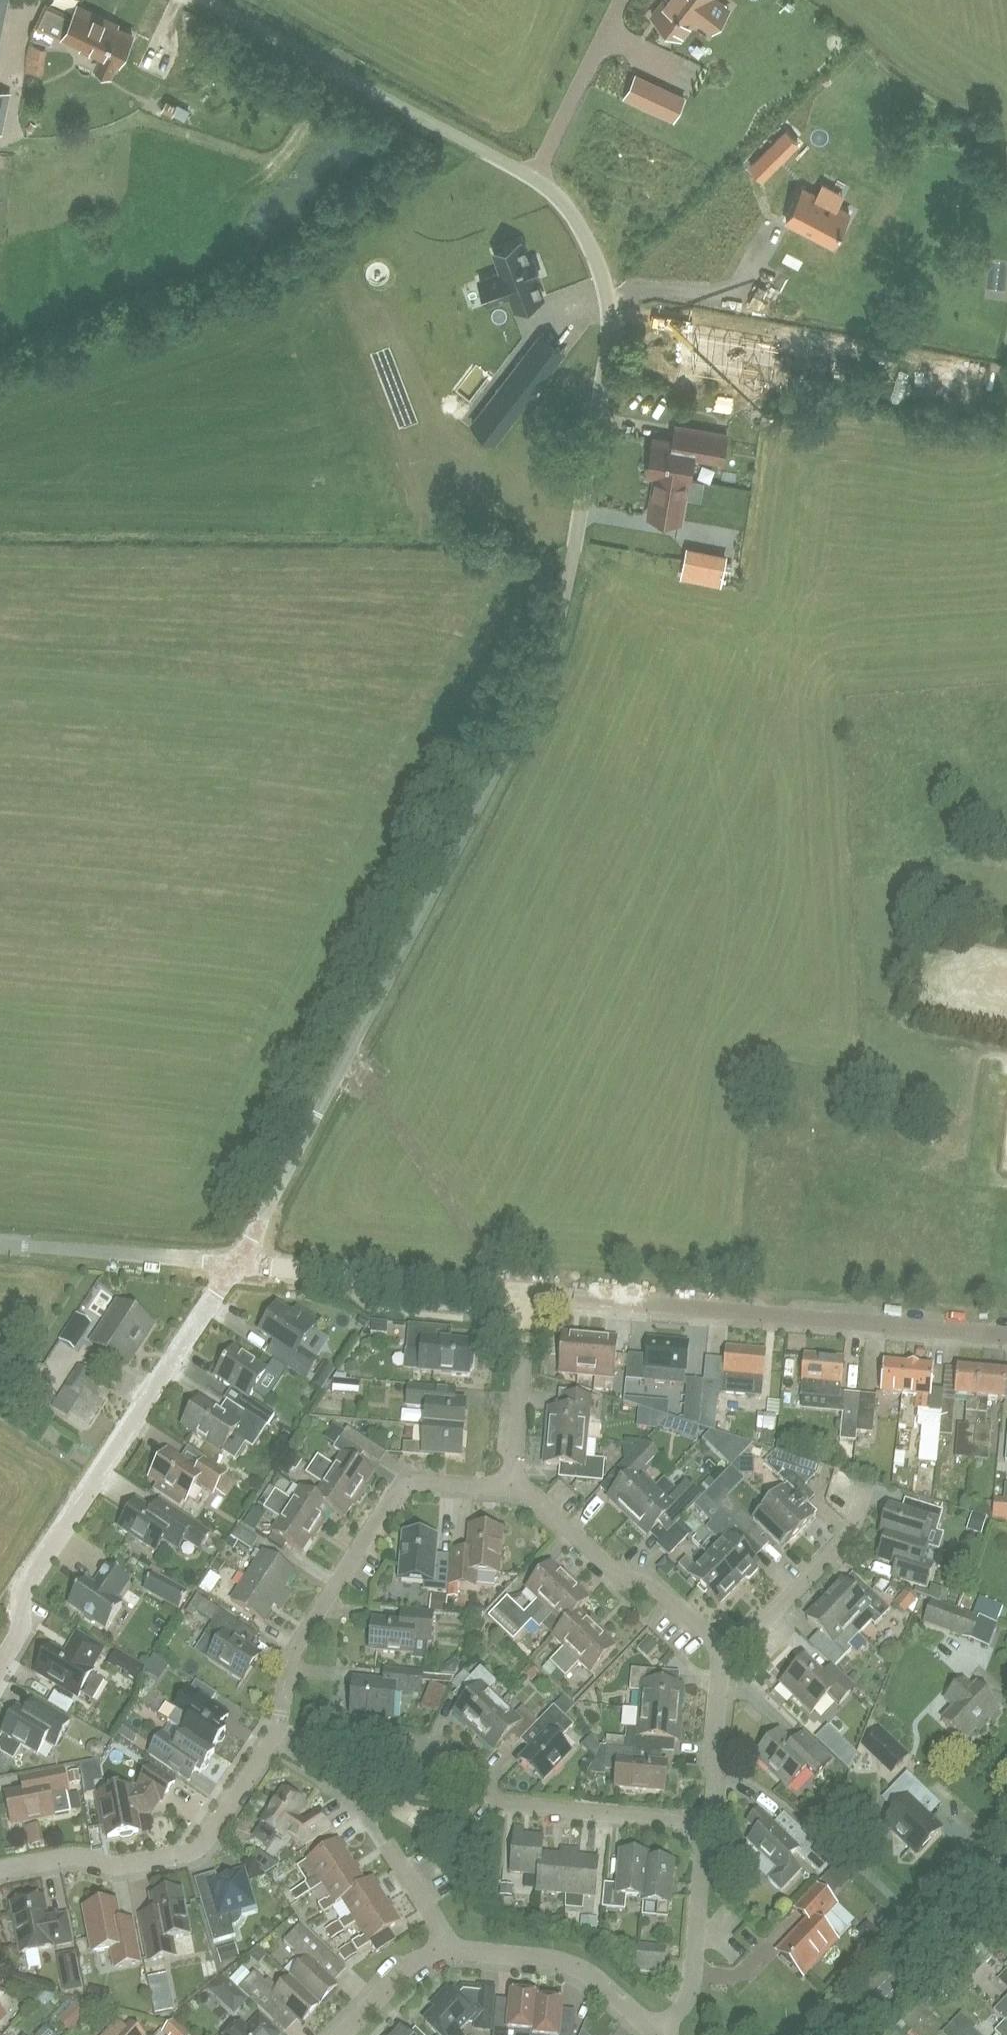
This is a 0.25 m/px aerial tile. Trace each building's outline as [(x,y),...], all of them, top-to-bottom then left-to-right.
[(9,0),(0,0),(0,43),(9,0)] [(652,16),(681,38),(696,18),(701,22),(713,31),(729,10),(717,0),(716,0),(664,0),(652,16)] [(78,8),(64,39),(102,57),(97,68),(112,75),(117,64),(119,65),(132,37),(105,24),(106,22),(78,8)] [(31,42),(27,54),(26,71),(46,72),(47,55),(50,47),(31,42)] [(635,77),(625,99),(649,110),(673,121),(684,98),(659,87),(648,81),(647,81),(637,76),(636,76),(635,77)] [(1,136),(10,95),(0,93),(0,135),(1,136)] [(792,150),(798,144),(786,131),(762,155),(751,166),(763,179),(774,167),(784,158),(792,150)] [(803,189),(786,221),(832,245),(849,213),(837,207),(817,196),(803,189)] [(494,274),(480,280),(489,304),(503,298),(510,296),(515,308),(543,297),(535,277),(542,275),(536,259),(528,262),(520,242),(494,252),(501,271),(494,274)] [(747,261),(729,255),(713,308),(725,312),(707,369),(724,375),(733,346),(755,352),(769,309),(756,305),(759,295),(774,300),(782,275),(770,271),(775,254),(751,247),(747,261)] [(636,369),(679,384),(701,325),(658,310),(636,369)] [(547,373),(525,356),(472,424),(494,441),(547,373)] [(648,474),(689,481),(693,458),(722,463),(726,435),(694,430),(691,445),(654,439),(648,474)] [(689,481),(648,474),(657,476),(650,517),(680,522),(687,481),(689,481)] [(713,545),(716,530),(688,524),(685,539),(713,545)] [(725,560),(702,555),(697,577),(721,582),(725,560)] [(128,1366),(155,1325),(119,1302),(92,1343),(128,1366)] [(308,1379),(320,1360),(302,1349),(318,1324),(300,1312),(295,1319),(280,1309),(264,1333),(292,1352),(285,1363),(308,1379)] [(67,1327),(83,1337),(91,1324),(76,1314),(67,1327)] [(472,1345),(453,1343),(432,1342),(433,1327),(410,1325),(408,1351),(424,1353),(423,1370),(470,1374),(472,1345)] [(578,1376),(582,1336),(563,1334),(560,1374),(578,1376)] [(578,1376),(596,1377),(600,1337),(582,1336),(578,1376)] [(600,1337),(596,1377),(614,1379),(618,1339),(600,1337)] [(646,1358),(644,1383),(684,1387),(685,1379),(688,1345),(648,1342),(646,1358)] [(70,1372),(78,1348),(62,1343),(54,1367),(70,1372)] [(762,1398),(766,1352),(729,1349),(724,1394),(762,1398)] [(250,1400),(269,1372),(235,1350),(217,1378),(250,1400)] [(840,1400),(843,1359),(806,1356),(802,1397),(840,1400)] [(322,1361),(311,1377),(309,1381),(320,1388),(333,1368),(322,1361)] [(907,1396),(910,1365),(885,1363),(882,1394),(907,1396)] [(918,1397),(917,1411),(929,1411),(930,1398),(932,1398),(935,1368),(910,1365),(907,1396),(918,1397)] [(89,1427),(114,1390),(78,1367),(52,1408),(69,1419),(71,1416),(89,1427)] [(973,1460),(981,1372),(958,1370),(956,1397),(969,1399),(966,1426),(959,1426),(956,1459),(973,1460)] [(990,1462),(991,1448),(993,1424),(987,1424),(989,1401),(1002,1402),(1004,1374),(981,1372),(973,1460),(990,1462)] [(687,1387),(685,1421),(701,1425),(704,1381),(688,1379),(687,1386),(687,1387)] [(334,1380),(333,1394),(344,1395),(345,1381),(334,1380)] [(701,1425),(700,1428),(717,1432),(721,1382),(704,1381),(701,1425)] [(428,1427),(464,1430),(466,1403),(434,1400),(435,1388),(409,1386),(408,1407),(429,1409),(428,1427)] [(548,1438),(586,1441),(588,1424),(601,1425),(603,1401),(578,1392),(576,1413),(550,1410),(548,1438)] [(857,1443),(858,1433),(861,1395),(845,1394),(841,1441),(857,1443)] [(861,1395),(858,1433),(874,1434),(877,1397),(861,1395)] [(256,1447),(269,1428),(247,1413),(239,1425),(202,1401),(184,1427),(223,1452),(235,1433),(256,1447)] [(254,1402),(247,1413),(269,1428),(277,1416),(254,1402)] [(748,1435),(747,1422),(734,1423),(735,1436),(748,1435)] [(341,1438),(364,1454),(371,1443),(348,1427),(341,1438)] [(461,1457),(464,1430),(428,1427),(426,1445),(405,1443),(404,1455),(424,1457),(424,1454),(461,1457)] [(940,1436),(941,1429),(923,1427),(920,1463),(938,1464),(940,1436)] [(757,1458),(765,1453),(753,1433),(724,1451),(731,1464),(752,1451),(757,1458)] [(313,1466),(360,1496),(374,1474),(357,1463),(364,1454),(341,1438),(334,1447),(345,1455),(336,1468),(319,1457),(313,1466)] [(585,1459),(586,1441),(548,1438),(545,1465),(579,1468),(578,1481),(603,1483),(605,1461),(585,1459)] [(608,1499),(628,1517),(656,1489),(643,1477),(654,1464),(638,1449),(617,1471),(627,1480),(608,1499)] [(170,1453),(152,1479),(159,1483),(154,1491),(180,1509),(186,1500),(187,1500),(199,1482),(215,1492),(216,1491),(225,1476),(227,1474),(207,1461),(200,1472),(170,1453)] [(771,1504),(800,1532),(818,1513),(795,1491),(801,1484),(805,1487),(818,1475),(821,1464),(782,1453),(768,1466),(788,1486),(771,1504)] [(313,1466),(308,1475),(325,1485),(317,1498),(303,1489),(302,1489),(346,1518),(360,1496),(313,1466)] [(679,1523),(696,1506),(703,1499),(687,1484),(669,1502),(656,1489),(628,1517),(648,1536),(669,1514),(679,1523)] [(705,1496),(748,1537),(750,1538),(760,1527),(784,1549),(800,1532),(771,1504),(754,1521),(742,1510),(716,1485),(705,1496)] [(271,1500),(318,1530),(332,1509),(346,1518),(302,1489),(294,1502),(277,1491),(271,1500)] [(995,1503),(994,1520),(1006,1521),(1006,1494),(1006,1504),(995,1503)] [(705,1496),(703,1499),(696,1506),(714,1522),(707,1529),(723,1544),(710,1557),(739,1585),(747,1576),(749,1578),(751,1578),(759,1570),(759,1568),(757,1566),(758,1564),(739,1546),(748,1537),(705,1496)] [(318,1530),(271,1500),(265,1509),(283,1520),(274,1534),(304,1553),(318,1530)] [(211,1534),(163,1503),(156,1513),(138,1502),(130,1513),(129,1512),(126,1513),(120,1522),(120,1525),(122,1526),(120,1528),(158,1553),(166,1540),(180,1549),(186,1539),(201,1549),(211,1534)] [(888,1535),(920,1544),(925,1527),(937,1531),(944,1511),(919,1504),(915,1517),(889,1509),(882,1533),(888,1535)] [(980,1535),(982,1529),(985,1518),(971,1513),(965,1531),(980,1535)] [(669,1557),(689,1537),(677,1525),(657,1545),(669,1557)] [(252,1551),(259,1541),(238,1528),(226,1546),(234,1551),(239,1543),(252,1551)] [(499,1575),(503,1532),(471,1529),(469,1554),(454,1553),(451,1585),(460,1586),(477,1588),(478,1573),(499,1575)] [(888,1535),(880,1559),(898,1565),(894,1577),(927,1588),(933,1567),(921,1563),(926,1546),(920,1544),(888,1535)] [(448,1594),(450,1567),(436,1565),(438,1539),(404,1536),(400,1581),(424,1583),(424,1592),(448,1594)] [(250,1578),(288,1602),(292,1595),(285,1591),(296,1573),(265,1554),(250,1578)] [(720,1605),(739,1585),(710,1557),(698,1569),(687,1558),(680,1566),(691,1576),(690,1577),(720,1605)] [(514,1642),(571,1582),(552,1563),(527,1589),(539,1600),(525,1614),(508,1597),(489,1618),(514,1642)] [(84,1582),(69,1606),(83,1615),(84,1620),(91,1625),(96,1624),(106,1631),(122,1607),(115,1602),(129,1581),(107,1567),(97,1583),(99,1585),(96,1590),(84,1582)] [(187,1595),(152,1576),(145,1590),(180,1609),(187,1595)] [(288,1602),(250,1578),(234,1603),(265,1622),(276,1605),(283,1610),(288,1602)] [(223,1579),(213,1595),(230,1606),(240,1591),(223,1579)] [(590,1600),(571,1582),(514,1642),(532,1623),(540,1630),(554,1616),(564,1625),(552,1637),(553,1638),(578,1612),(590,1600)] [(826,1601),(861,1634),(872,1622),(876,1625),(891,1610),(871,1590),(863,1599),(845,1582),(826,1601)] [(460,1586),(451,1585),(450,1597),(459,1598),(460,1586)] [(904,1593),(894,1604),(904,1614),(908,1610),(912,1614),(919,1600),(912,1593),(911,1594),(908,1591),(905,1594),(904,1593)] [(197,1596),(186,1614),(192,1618),(197,1612),(214,1623),(221,1612),(197,1596)] [(435,1610),(451,1613),(453,1598),(437,1596),(435,1610)] [(980,1618),(996,1624),(1003,1606),(980,1598),(973,1616),(980,1618)] [(973,1616),(956,1609),(932,1600),(923,1624),(971,1642),(980,1618),(973,1616)] [(815,1648),(833,1666),(856,1688),(836,1668),(853,1650),(849,1646),(861,1634),(826,1601),(808,1620),(826,1636),(815,1648)] [(244,1681),(261,1654),(239,1640),(247,1628),(221,1612),(214,1623),(206,1635),(220,1644),(210,1660),(244,1681)] [(432,1644),(435,1615),(404,1612),(402,1625),(373,1622),(371,1652),(414,1656),(415,1642),(432,1644)] [(578,1612),(553,1638),(564,1649),(550,1663),(558,1670),(597,1630),(578,1612)] [(597,1630),(558,1670),(566,1678),(580,1663),(591,1674),(616,1648),(597,1630)] [(54,1648),(39,1674),(79,1697),(81,1695),(93,1702),(104,1682),(92,1675),(94,1672),(92,1670),(104,1650),(79,1635),(67,1655),(54,1648)] [(116,1650),(107,1664),(116,1669),(117,1667),(129,1675),(128,1676),(136,1681),(145,1667),(116,1650)] [(856,1688),(833,1666),(824,1676),(806,1659),(782,1684),(812,1713),(829,1695),(840,1705),(856,1688)] [(475,1732),(502,1704),(489,1692),(497,1683),(481,1668),(463,1686),(472,1694),(454,1713),(475,1732)] [(640,1710),(680,1714),(682,1687),(656,1684),(657,1672),(631,1670),(629,1691),(641,1692),(640,1710)] [(422,1683),(422,1676),(422,1674),(387,1671),(385,1686),(355,1683),(352,1716),(392,1720),(395,1691),(421,1693),(422,1683)] [(422,1676),(422,1683),(452,1685),(455,1679),(422,1676)] [(989,1723),(1001,1710),(998,1707),(999,1706),(977,1685),(974,1689),(964,1680),(946,1699),(955,1708),(944,1720),(966,1741),(986,1720),(989,1723)] [(170,1723),(183,1732),(184,1731),(215,1753),(216,1752),(213,1750),(219,1742),(223,1742),(226,1737),(225,1733),(227,1730),(222,1727),(230,1716),(212,1705),(190,1690),(177,1710),(178,1710),(170,1723)] [(54,1705),(74,1715),(80,1703),(60,1693),(54,1705)] [(7,1719),(8,1726),(4,1734),(8,1737),(5,1742),(0,1743),(3,1752),(14,1759),(22,1746),(39,1755),(47,1741),(56,1747),(71,1722),(35,1701),(27,1715),(18,1710),(14,1718),(7,1719)] [(535,1726),(539,1722),(524,1708),(515,1717),(502,1704),(475,1732),(494,1751),(512,1732),(522,1740),(535,1726)] [(539,1722),(535,1726),(544,1735),(521,1760),(544,1781),(572,1752),(560,1741),(575,1725),(554,1706),(539,1722)] [(628,1728),(627,1740),(608,1738),(607,1748),(634,1751),(650,1752),(651,1739),(677,1741),(680,1714),(640,1710),(638,1729),(628,1728)] [(133,1743),(139,1734),(127,1726),(121,1735),(133,1743)] [(880,1728),(862,1748),(892,1776),(910,1756),(880,1728)] [(828,1730),(817,1741),(849,1772),(855,1756),(828,1730)] [(184,1731),(183,1732),(186,1734),(178,1745),(164,1735),(150,1754),(190,1781),(198,1771),(201,1773),(203,1771),(207,1770),(210,1766),(209,1762),(215,1753),(184,1731)] [(816,1778),(833,1760),(815,1743),(804,1754),(780,1732),(757,1756),(789,1786),(807,1768),(816,1778)] [(634,1751),(607,1748),(602,1748),(592,1769),(618,1771),(616,1790),(664,1794),(666,1766),(633,1763),(634,1751)] [(98,1762),(80,1765),(85,1795),(94,1793),(93,1784),(101,1782),(98,1762)] [(139,1788),(99,1795),(104,1826),(106,1825),(109,1838),(119,1836),(123,1839),(132,1837),(134,1833),(140,1833),(137,1819),(135,1806),(147,1804),(152,1795),(162,1802),(163,1802),(176,1782),(153,1767),(139,1788)] [(51,1796),(69,1793),(65,1771),(23,1778),(26,1792),(7,1795),(13,1825),(55,1817),(51,1796)] [(931,1842),(942,1830),(916,1806),(928,1792),(908,1773),(884,1798),(899,1812),(887,1824),(918,1853),(929,1841),(931,1842)] [(307,1806),(284,1790),(261,1824),(285,1839),(288,1835),(304,1846),(331,1829),(320,1812),(318,1814),(319,1815),(304,1825),(297,1820),(307,1806)] [(792,1841),(774,1824),(760,1811),(748,1824),(758,1832),(748,1843),(778,1871),(769,1881),(782,1893),(801,1872),(789,1860),(797,1851),(819,1873),(830,1861),(800,1833),(792,1841)] [(540,1876),(542,1857),(544,1840),(524,1838),(525,1830),(516,1829),(512,1874),(540,1876)] [(312,1880),(306,1884),(311,1893),(324,1886),(321,1881),(352,1861),(340,1841),(308,1861),(318,1877),(314,1880),(312,1880)] [(538,1893),(568,1896),(572,1851),(563,1850),(562,1858),(542,1857),(540,1876),(538,1893)] [(572,1851),(568,1896),(596,1898),(599,1862),(580,1860),(580,1852),(572,1851)] [(259,1854),(250,1866),(266,1877),(280,1868),(259,1854)] [(606,1886),(604,1910),(626,1912),(626,1909),(627,1897),(643,1899),(645,1899),(645,1904),(645,1905),(649,1858),(622,1855),(619,1887),(606,1886)] [(649,1858),(645,1905),(659,1906),(658,1918),(669,1919),(674,1866),(649,1863),(650,1858),(649,1858)] [(327,1901),(319,1905),(325,1915),(338,1906),(336,1904),(342,1900),(341,1898),(366,1883),(352,1861),(321,1881),(324,1886),(332,1899),(328,1902),(327,1901)] [(244,1872),(217,1880),(221,1892),(201,1898),(214,1944),(236,1937),(233,1927),(239,1924),(241,1921),(242,1918),(242,1914),(242,1912),(254,1907),(244,1872)] [(347,1917),(338,1923),(344,1932),(356,1924),(353,1920),(385,1898),(373,1879),(366,1883),(341,1898),(342,1900),(352,1915),(348,1918),(347,1917)] [(818,1924),(837,1903),(818,1886),(797,1910),(808,1921),(779,1952),(804,1975),(836,1941),(818,1924)] [(141,1910),(146,1938),(150,1961),(175,1957),(171,1939),(189,1936),(181,1892),(153,1897),(154,1907),(141,1910)] [(22,1903),(14,1904),(23,1954),(53,1948),(52,1947),(72,1943),(67,1917),(50,1920),(47,1917),(43,1899),(39,1900),(35,1896),(25,1898),(22,1903)] [(359,1939),(352,1944),(358,1953),(371,1944),(370,1942),(389,1930),(401,1923),(385,1898),(353,1920),(356,1924),(364,1937),(360,1940),(359,1939)] [(133,1921),(120,1924),(116,1904),(85,1910),(93,1953),(112,1950),(115,1968),(140,1963),(133,1921)] [(290,1978),(319,2005),(338,1986),(322,1971),(334,1959),(300,1926),(284,1943),(295,1953),(292,1956),(302,1965),(290,1978)] [(637,1973),(663,1975),(665,1951),(639,1949),(637,1973)] [(82,1993),(74,1951),(56,1954),(60,1976),(63,1996),(82,1993)] [(229,1970),(244,1964),(240,1955),(225,1960),(229,1970)] [(239,1990),(251,2001),(273,2022),(285,2010),(301,2025),(319,2005),(290,1978),(279,1990),(268,1981),(266,1984),(255,1973),(239,1990)] [(246,2001),(231,1987),(223,1979),(212,1991),(220,1999),(234,2012),(235,2012),(246,2001)] [(425,2024),(437,2034),(459,2034),(458,2034),(470,2021),(477,2022),(476,2030),(490,2031),(492,2006),(493,1989),(480,1988),(480,1991),(462,1989),(455,1996),(454,1994),(450,1991),(440,2001),(444,2005),(437,2011),(425,2024)] [(537,1996),(511,1993),(509,2016),(495,2015),(493,2034),(533,2034),(537,1996)] [(576,2012),(562,2010),(562,2002),(537,2000),(538,1996),(537,1996),(533,2034),(573,2034),(576,2012)] [(77,2004),(60,2022),(70,2030),(86,2013),(77,2004)] [(231,2034),(278,2034),(260,2018),(248,2031),(241,2024),(231,2034)] [(1006,2022),(996,2032),(1000,2034),(1006,2034),(1006,2023),(1006,2022)] [(132,2025),(127,2030),(119,2023),(108,2034),(142,2034),(132,2025)] [(172,2023),(163,2032),(167,2034),(185,2034),(172,2023)] [(39,2034),(56,2034),(47,2027),(39,2034)]
